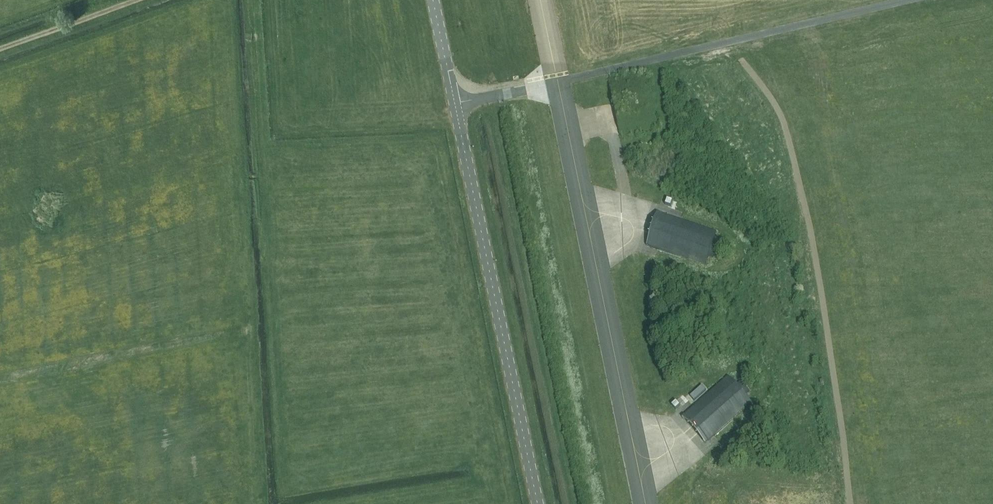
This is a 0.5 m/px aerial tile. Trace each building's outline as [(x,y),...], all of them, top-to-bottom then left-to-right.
[(646,246),(657,249),(660,250),(659,252),(662,252),(662,251),(705,265),(708,255),(715,257),(719,243),(713,241),(716,232),(680,220),(657,212),(646,246)] [(728,376),(700,401),(682,417),(705,444),(714,436),(716,434),(717,435),(719,434),(718,433),(751,403),(745,396),(750,391),(740,380),(735,384),(728,376)] [(702,386),(690,397),(694,401),(706,390),(702,386)] [(676,401),(671,405),(672,406),(676,410),(680,406),(676,401)]
